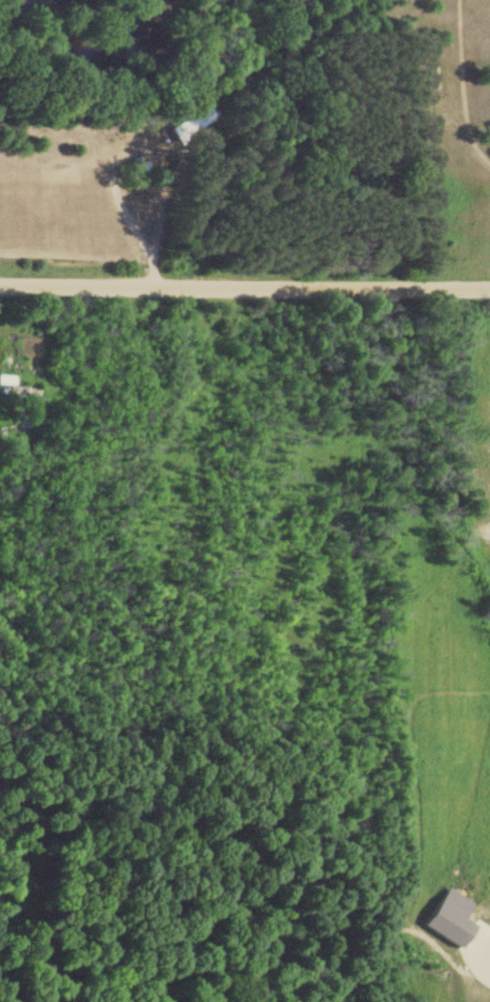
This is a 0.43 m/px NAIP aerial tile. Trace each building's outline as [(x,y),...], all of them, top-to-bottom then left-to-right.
[(183,120),(189,131),(207,120),(201,109),(183,120)] [(14,386),(14,376),(0,376),(0,393),(39,395),(40,387),(14,386)]
